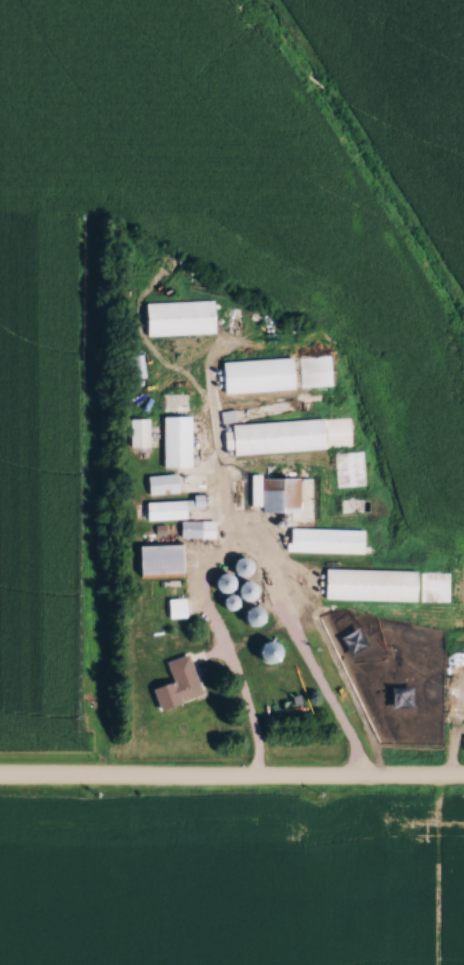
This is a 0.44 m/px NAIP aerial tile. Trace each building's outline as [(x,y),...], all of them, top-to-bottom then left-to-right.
[(156,304),(225,300),(227,334),(158,338),(156,304)] [(311,370),(311,343),(292,343),(292,370),(311,370)] [(236,361),(304,357),(306,389),(238,393),(236,361)] [(218,360),(220,399),(233,398),(231,360),(218,360)] [(253,401),(276,399),(275,386),(252,388),(253,401)] [(197,467),(172,466),(174,417),(199,418),(197,467)] [(334,420),(337,452),(248,459),(245,427),(334,420)] [(187,494),(187,475),(151,475),(151,494),(187,494)] [(304,512),(304,477),(264,477),(264,512),(304,512)] [(151,502),(151,519),(197,517),(197,501),(151,502)] [(219,520),(184,520),(184,538),(219,538),(219,520)] [(303,530),(374,531),(374,554),(303,554),(303,530)] [(150,547),(193,546),(194,576),(151,578),(150,547)] [(336,570),(428,572),(427,606),(335,604),(336,570)] [(189,599),(171,599),(171,618),(189,618),(189,599)] [(206,696),(192,654),(169,662),(176,682),(156,689),(164,710),(206,696)]
